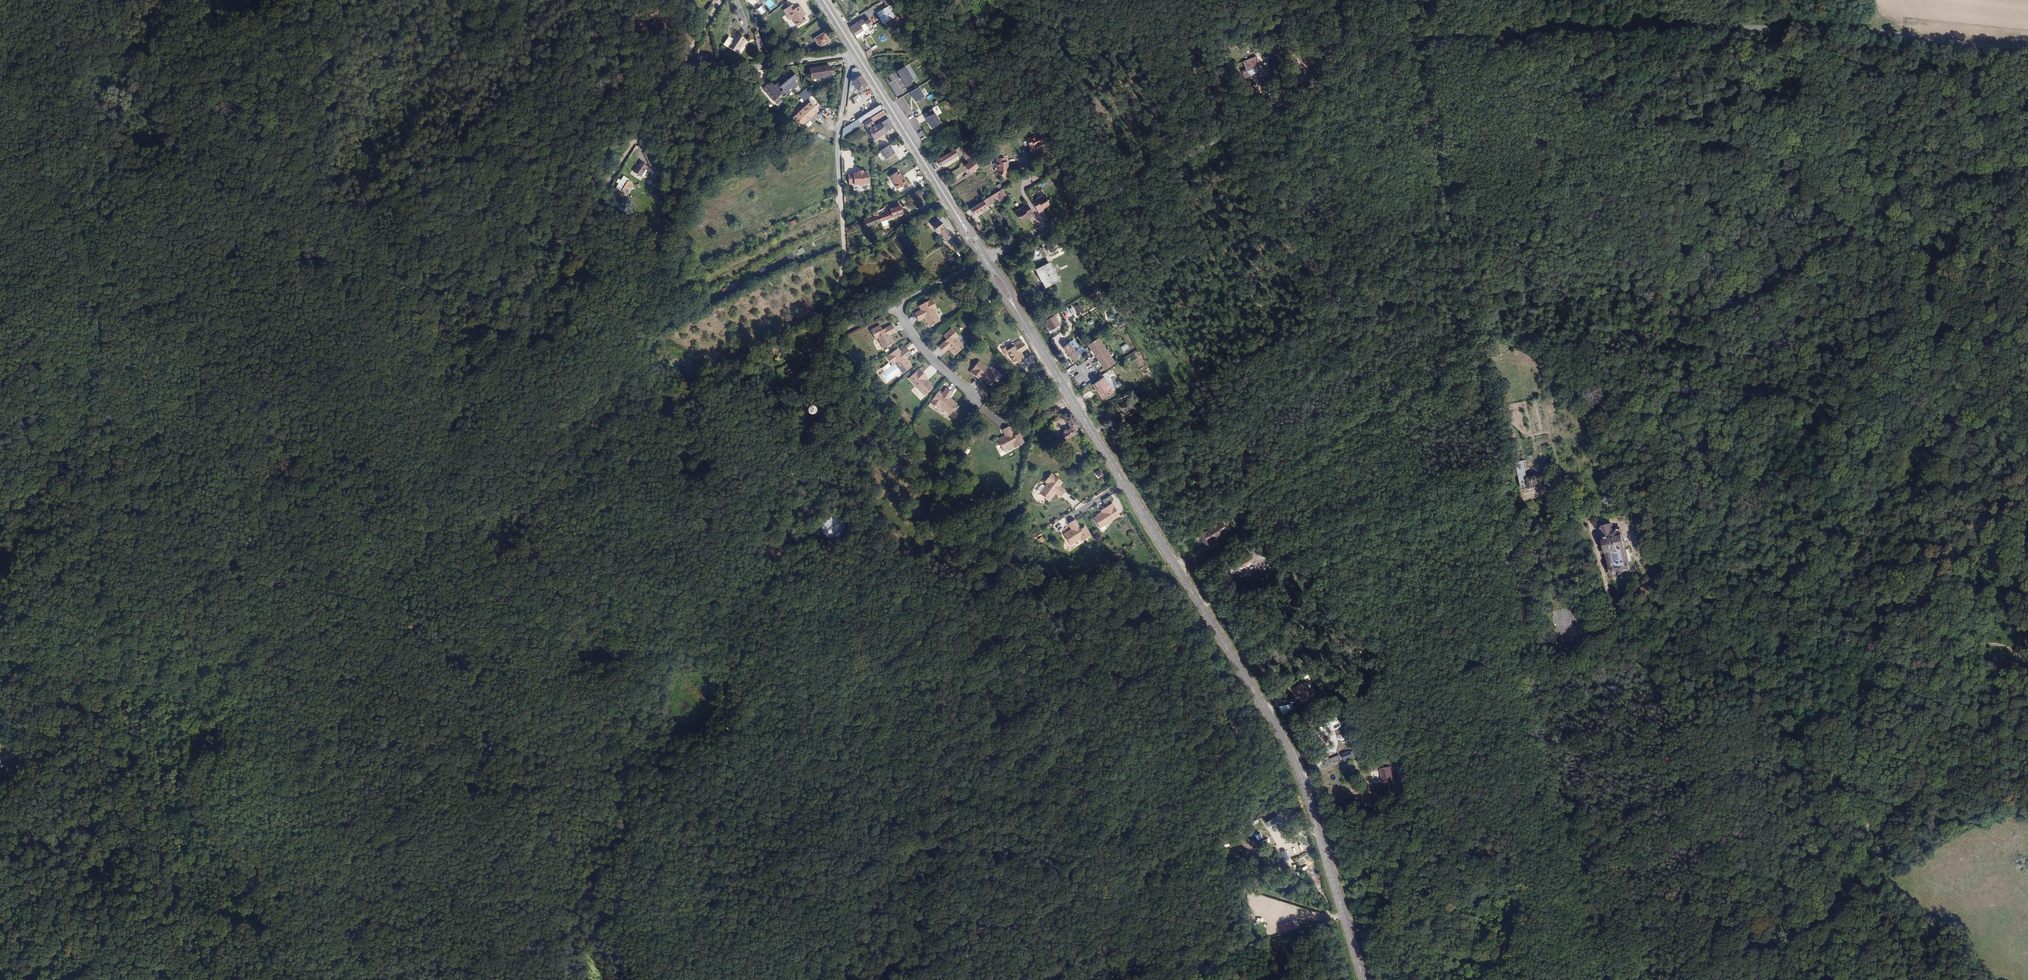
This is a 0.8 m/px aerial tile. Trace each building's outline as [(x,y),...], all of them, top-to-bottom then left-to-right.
[(899,13),(891,0),(883,0),(887,7),(877,13),(883,23),(899,13)] [(769,11),(764,3),(754,10),(760,18),(769,11)] [(801,13),(804,12),(800,6),(794,10),(792,5),(783,10),(786,14),(789,13),(797,27),(807,21),(804,16),(801,13)] [(750,27),(755,25),(750,13),(745,15),(750,27)] [(863,30),(867,29),(866,27),(870,24),(867,19),(862,22),(863,23),(860,25),(863,30)] [(850,27),(855,35),(863,30),(860,25),(863,23),(862,22),(861,20),(851,26),(850,27)] [(855,35),(857,39),(865,33),(863,30),(855,35)] [(823,33),(814,39),(819,48),(829,41),(823,33)] [(745,40),(736,34),(728,47),(737,53),(745,40)] [(871,35),(865,38),(871,51),(877,48),(871,35)] [(1259,55),(1241,61),(1245,70),(1242,71),(1245,80),(1252,80),(1257,78),(1258,78),(1263,76),(1261,71),(1262,63),(1259,55)] [(696,62),(693,60),(687,70),(690,72),(696,62)] [(828,66),(807,69),(808,80),(830,76),(828,66)] [(904,66),(896,71),(903,84),(911,79),(904,66)] [(858,93),(868,87),(856,68),(852,69),(849,90),(850,91),(855,88),(858,93)] [(798,79),(792,72),(783,79),(781,77),(769,87),(776,96),(798,79)] [(923,97),(918,87),(909,92),(914,102),(923,97)] [(807,89),(800,94),(805,101),(813,96),(807,89)] [(815,108),(807,100),(793,113),(800,121),(815,108)] [(883,111),(879,105),(857,118),(857,120),(843,128),(842,136),(859,126),(875,116),(883,111)] [(886,115),(883,111),(875,116),(878,120),(886,115)] [(789,116),(796,125),(800,121),(793,113),(789,116)] [(940,123),(933,113),(924,119),(931,129),(940,123)] [(878,120),(875,116),(859,126),(861,128),(865,126),(873,140),(886,133),(881,124),(875,127),(873,123),(878,120)] [(894,128),(888,119),(881,124),(886,133),(894,128)] [(1046,145),(1047,147),(1048,146),(1051,142),(1043,136),(1030,141),(1033,149),(1036,147),(1038,150),(1043,148),(1043,146),(1046,145)] [(893,154),(888,145),(879,151),(884,160),(893,154)] [(954,150),(956,154),(960,151),(964,148),(962,145),(954,150)] [(960,151),(966,160),(971,157),(964,148),(960,151)] [(954,150),(938,160),(941,165),(957,155),(956,154),(954,150)] [(970,173),(978,166),(973,160),(971,157),(966,160),(968,162),(964,166),(970,173)] [(1009,168),(1010,168),(1010,163),(1007,163),(1007,159),(999,159),(999,173),(1007,178),(1010,173),(1009,173),(1009,168)] [(644,165),(641,163),(636,171),(639,173),(644,165)] [(639,173),(636,171),(634,173),(642,177),(648,168),(644,165),(639,173)] [(863,172),(858,172),(858,173),(853,174),(848,175),(849,184),(854,184),(854,185),(859,185),(860,186),(863,186),(864,184),(869,184),(868,173),(863,173),(863,172)] [(897,190),(906,185),(901,176),(899,172),(889,177),(897,190)] [(631,182),(624,178),(622,181),(620,180),(618,183),(620,184),(617,188),(624,193),(628,188),(631,190),(634,186),(631,182)] [(665,202),(671,198),(667,189),(660,192),(665,202)] [(998,191),(971,208),(974,214),(994,202),(993,200),(997,197),(1000,201),(1007,197),(1003,189),(998,191)] [(1007,197),(1000,201),(1003,206),(1009,202),(1007,197)] [(1046,197),(1039,200),(1038,203),(1034,206),(1039,215),(1044,213),(1044,211),(1051,208),(1048,203),(1049,203),(1046,197)] [(879,218),(881,223),(902,215),(899,207),(889,211),(889,210),(884,212),(885,214),(879,217),(879,218)] [(1024,211),(1022,209),(1015,213),(1018,219),(1019,219),(1021,223),(1028,220),(1029,220),(1034,218),(1029,208),(1024,211)] [(937,216),(929,223),(930,225),(937,234),(939,232),(946,241),(952,236),(946,228),(949,226),(942,217),(940,218),(938,216),(937,217),(937,216)] [(869,218),(864,219),(865,221),(864,222),(866,228),(881,223),(879,218),(875,219),(870,221),(869,218)] [(1043,282),(1046,288),(1059,282),(1050,263),(1035,270),(1041,283),(1043,282)] [(936,304),(922,310),(925,315),(918,318),(921,325),(928,322),(933,331),(943,326),(937,314),(940,313),(936,304)] [(1069,307),(1064,311),(1068,316),(1073,313),(1069,307)] [(1055,315),(1044,322),(1051,332),(1062,325),(1055,315)] [(886,335),(883,330),(874,335),(880,346),(882,345),(887,353),(896,348),(892,340),(899,337),(896,330),(886,335)] [(963,343),(955,334),(947,341),(950,345),(942,352),(947,357),(953,353),(959,359),(967,352),(961,345),(963,343)] [(1073,338),(1069,341),(1075,350),(1079,347),(1073,338)] [(1098,339),(1088,346),(1105,371),(1115,363),(1098,339)] [(1069,341),(1061,347),(1072,361),(1079,356),(1075,350),(1069,341)] [(1023,358),(1025,357),(1030,354),(1024,343),(1017,348),(1018,350),(1011,355),(1018,367),(1026,362),(1023,358)] [(1122,351),(1128,347),(1126,343),(1120,346),(1122,351)] [(1081,345),(1079,347),(1075,350),(1079,356),(1085,351),(1081,345)] [(901,353),(890,362),(896,370),(884,379),(890,388),(906,376),(908,378),(915,372),(909,363),(915,359),(910,353),(904,356),(901,353)] [(1001,380),(982,366),(974,377),(984,385),(986,382),(994,389),(1001,380)] [(932,383),(923,373),(912,383),(928,401),(936,392),(929,385),(932,383)] [(791,377),(797,387),(802,384),(796,374),(791,377)] [(1104,377),(1092,385),(1099,395),(1106,391),(1108,395),(1114,391),(1104,377)] [(945,399),(941,396),(933,408),(941,414),(943,411),(954,419),(961,409),(952,403),(956,397),(950,393),(945,399)] [(1066,403),(1062,395),(1056,399),(1060,406),(1066,403)] [(1124,415),(1131,411),(1132,413),(1138,410),(1132,400),(1120,407),(1124,415)] [(1078,433),(1083,430),(1075,417),(1069,421),(1076,431),(1068,436),(1069,437),(1063,442),(1066,448),(1081,438),(1078,433)] [(1000,444),(1006,455),(1015,451),(1016,454),(1027,448),(1023,439),(1018,441),(1013,431),(1006,434),(1009,440),(1000,444)] [(1510,441),(1514,462),(1518,461),(1513,435),(1504,436),(1505,442),(1510,441)] [(1050,444),(1054,450),(1061,446),(1057,440),(1050,444)] [(1522,441),(1524,452),(1532,450),(1530,440),(1522,441)] [(1523,461),(1518,461),(1514,462),(1519,487),(1519,488),(1520,489),(1522,489),(1524,489),(1524,490),(1534,488),(1534,486),(1539,485),(1537,477),(1527,479),(1523,461)] [(1097,477),(1102,474),(1099,468),(1093,472),(1097,477)] [(1043,499),(1052,505),(1059,497),(1065,502),(1069,496),(1063,491),(1066,487),(1055,478),(1049,486),(1051,488),(1043,499)] [(1116,508),(1105,515),(1106,518),(1097,523),(1104,533),(1124,521),(1116,508)] [(833,523),(830,521),(826,520),(822,520),(818,521),(815,524),(813,527),(813,531),(813,535),(815,538),(817,541),(821,542),(824,543),(828,542),(831,540),(834,538),(835,534),(836,530),(835,527),(833,523)] [(1222,521),(1197,534),(1203,545),(1228,532),(1222,521)] [(1068,540),(1074,550),(1084,543),(1086,546),(1094,540),(1089,531),(1084,534),(1078,524),(1072,528),(1075,535),(1068,540)] [(1612,534),(1610,526),(1600,528),(1603,540),(1602,540),(1604,549),(1600,549),(1601,554),(1604,553),(1605,555),(1606,555),(1609,567),(1608,567),(1610,575),(1616,574),(1616,576),(1621,576),(1620,573),(1628,572),(1623,549),(1625,546),(1624,542),(1621,542),(1619,531),(1615,531),(1615,534),(1612,534)] [(1251,557),(1233,562),(1236,571),(1254,565),(1251,557)] [(1561,618),(1564,626),(1572,623),(1570,615),(1561,618)] [(1352,637),(1347,639),(1351,646),(1355,644),(1352,637)] [(1295,698),(1309,692),(1304,681),(1290,687),(1295,698)] [(1421,735),(1415,738),(1418,745),(1424,743),(1421,735)] [(1318,752),(1321,760),(1333,756),(1330,748),(1318,752)] [(1341,754),(1344,761),(1353,758),(1350,750),(1341,754)] [(6,774),(4,768),(16,764),(15,763),(17,761),(16,758),(14,759),(13,758),(2,762),(0,758),(0,776),(6,774)] [(1374,782),(1390,783),(1391,768),(1380,767),(1380,771),(1372,771),(1372,779),(1374,779),(1374,782)] [(1267,824),(1270,828),(1283,822),(1280,816),(1266,822),(1267,824)] [(1311,869),(1307,861),(1300,865),(1299,867),(1303,873),(1311,869)] [(1257,896),(1255,903),(1262,905),(1264,898),(1257,896)] [(1291,920),(1278,925),(1280,933),(1294,928),(1291,920)]
